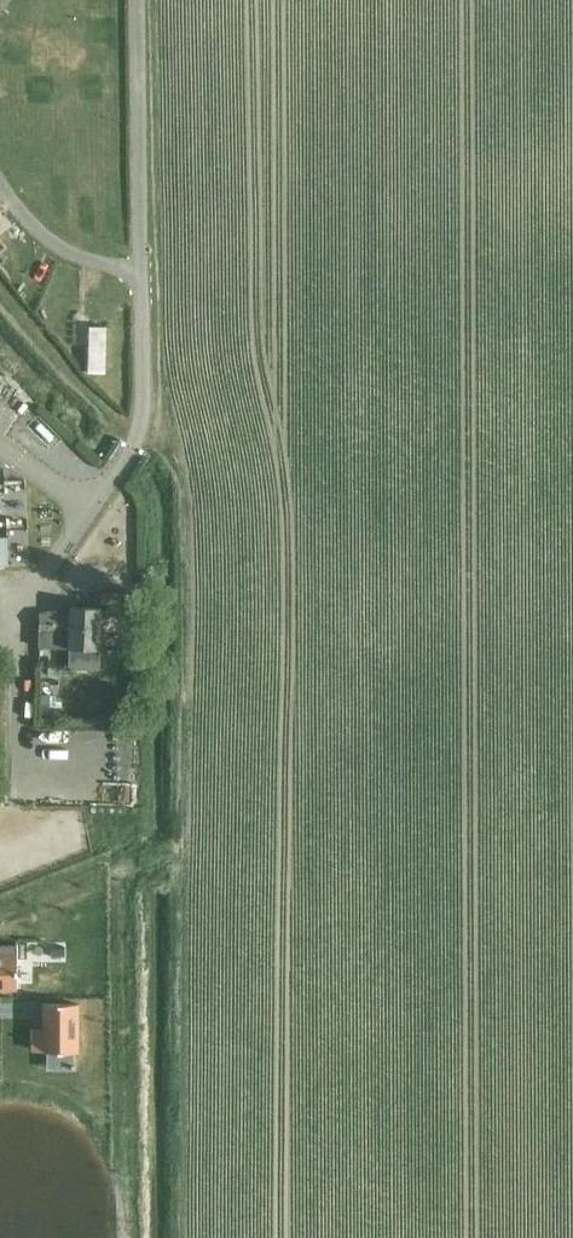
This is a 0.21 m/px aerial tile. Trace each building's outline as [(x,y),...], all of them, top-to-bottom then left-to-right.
[(89,327),(88,373),(106,373),(107,327),(89,327)] [(19,542),(19,480),(4,480),(4,542),(19,542)] [(40,613),(40,647),(70,648),(69,667),(101,668),(101,650),(103,608),(71,607),(71,613),(40,613)] [(43,695),(42,718),(62,719),(62,708),(52,707),(53,695),(43,695)] [(100,731),(83,736),(87,753),(104,748),(100,731)] [(16,989),(18,989),(18,945),(16,945),(0,945),(0,989),(16,989)] [(66,947),(55,947),(55,957),(66,957),(66,947)] [(45,1030),(35,1030),(35,1040),(35,1050),(44,1050),(44,1052),(48,1052),(68,1052),(75,1052),(79,1052),(79,1050),(79,1027),(79,1006),(79,1004),(44,1004),(44,1006),(45,1006),(45,1030)]
